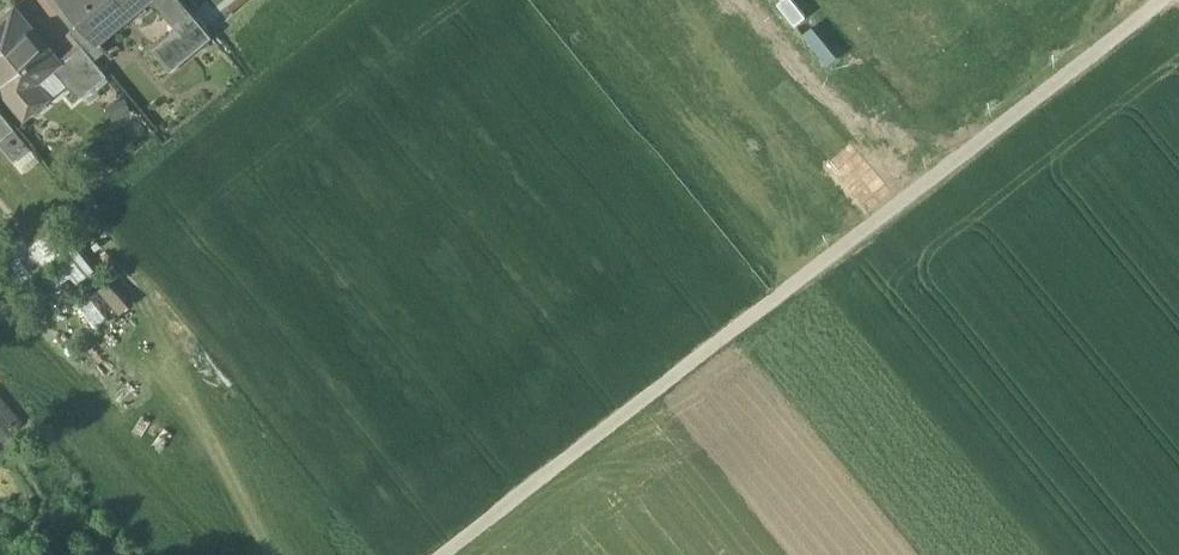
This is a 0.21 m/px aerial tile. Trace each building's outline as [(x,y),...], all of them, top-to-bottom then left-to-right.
[(82,18),(97,37),(143,0),(67,0),(82,18)] [(184,0),(156,0),(177,24),(152,44),(171,67),(212,33),(184,0)] [(15,4),(0,17),(0,85),(24,114),(47,94),(34,79),(52,65),(59,58),(58,56),(15,4)] [(97,37),(82,18),(70,28),(79,39),(93,55),(104,46),(97,37)] [(79,39),(58,56),(59,58),(52,65),(78,96),(107,71),(93,55),(79,39)] [(0,107),(0,135),(13,123),(0,107)] [(42,226),(31,214),(19,224),(30,237),(42,226)] [(23,420),(0,396),(0,442),(23,420)]
